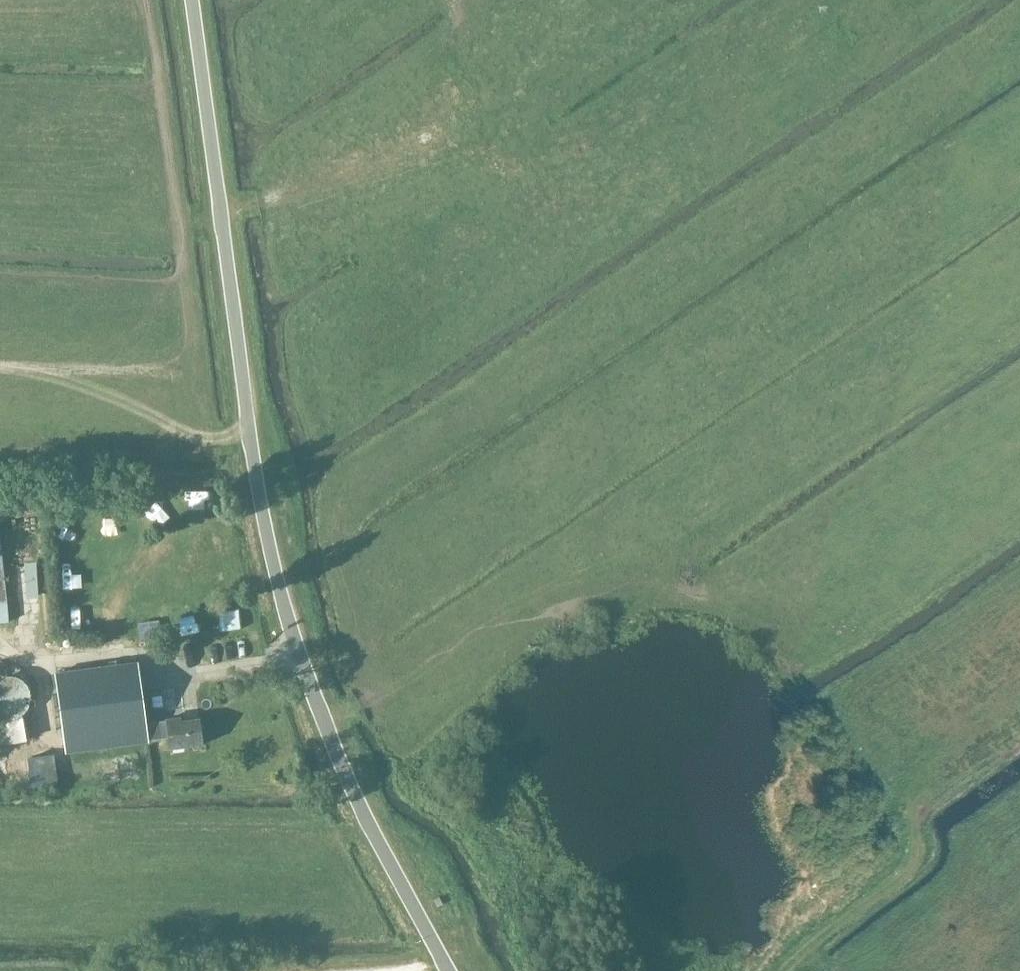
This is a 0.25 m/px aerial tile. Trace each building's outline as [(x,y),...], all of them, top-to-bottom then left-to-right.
[(11,614),(5,508),(0,509),(0,615),(11,614)] [(226,623),(244,623),(244,612),(227,611),(226,623)] [(137,625),(141,645),(161,642),(159,622),(137,625)] [(147,741),(168,738),(170,750),(202,746),(199,721),(181,723),(179,719),(166,721),(167,723),(145,725),(137,664),(55,675),(65,754),(147,744),(147,741)] [(3,720),(4,720),(6,720),(10,721),(13,720),(16,719),(18,718),(21,717),(21,714),(25,710),(28,703),(29,695),(26,688),(21,682),(14,679),(6,678),(0,680),(0,718),(3,720)] [(58,786),(53,755),(26,759),(30,790),(58,786)] [(93,775),(85,757),(70,763),(79,781),(93,775)]
